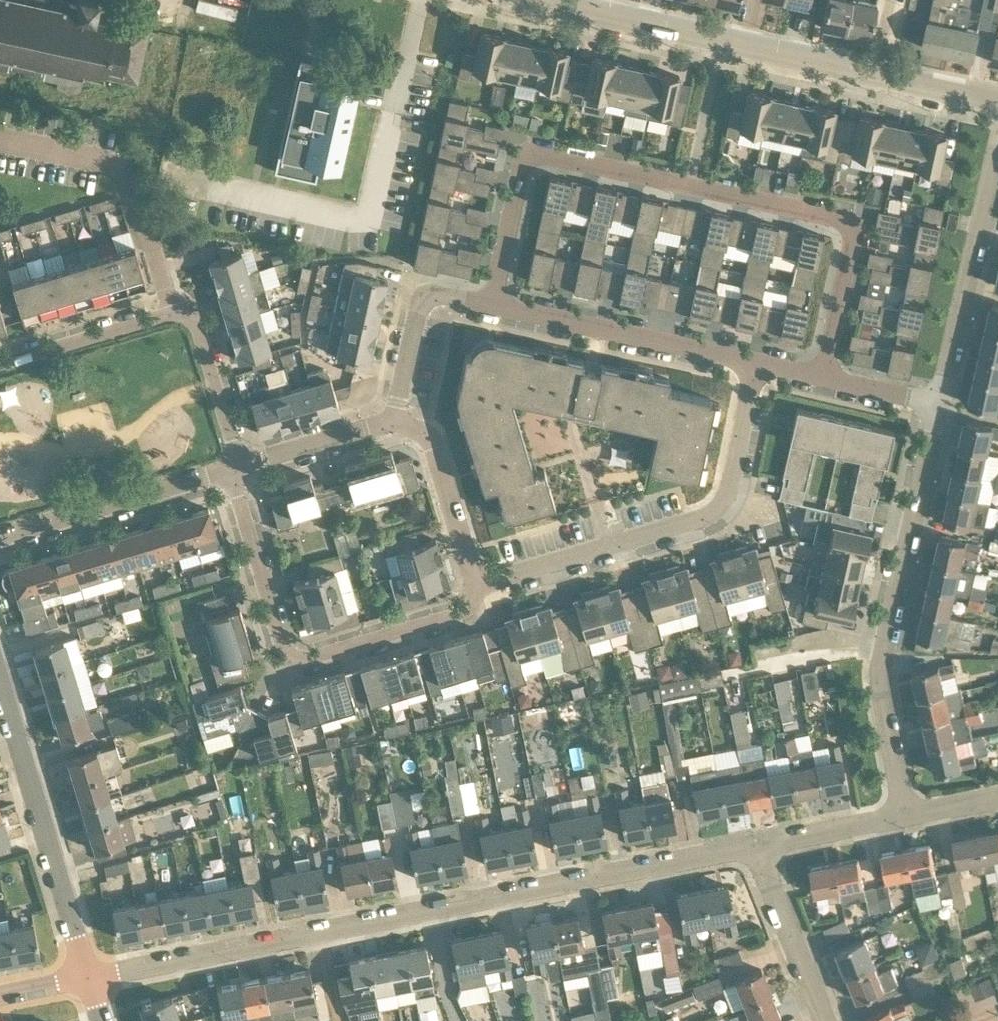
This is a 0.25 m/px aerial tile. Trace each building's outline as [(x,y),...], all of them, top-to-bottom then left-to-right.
[(9,71),(10,68),(42,75),(41,79),(57,83),(55,89),(79,94),(83,73),(137,84),(149,29),(97,17),(99,6),(94,5),(95,0),(0,0),(0,69),(9,71)] [(713,4),(738,9),(740,0),(714,0),(713,4)] [(852,0),(850,0),(826,0),(820,26),(845,31),(852,0)] [(852,0),(845,31),(870,37),(877,6),(852,0)] [(958,7),(960,0),(934,0),(923,49),(948,54),(958,7)] [(996,0),(984,0),(978,28),(990,31),(996,0)] [(990,31),(997,32),(997,0),(996,0),(990,31)] [(958,7),(948,54),(973,60),(980,31),(968,28),(972,10),(958,7)] [(495,76),(503,38),(481,33),(476,56),(463,53),(458,72),(457,77),(471,80),(473,71),(495,76)] [(516,80),(524,44),(503,40),(504,38),(503,38),(495,76),(495,75),(516,80)] [(537,85),(545,47),(544,47),(544,49),(524,44),(516,80),(536,84),(536,85),(537,85)] [(545,47),(537,85),(558,90),(556,99),(569,102),(575,77),(578,62),(566,60),(567,52),(545,47)] [(606,100),(614,63),(592,58),(587,80),(575,77),(569,102),(582,105),(584,96),(606,100)] [(313,61),(303,59),(300,59),(299,62),(294,82),(288,110),(286,121),(283,134),(276,166),(274,172),(278,173),(283,174),(294,176),(312,180),(315,181),(319,166),(320,162),(339,166),(338,170),(340,171),(345,148),(354,110),(355,106),(359,88),(358,87),(357,87),(356,91),(336,87),(337,83),(341,68),(313,61)] [(627,104),(635,69),(615,64),(615,63),(614,63),(606,100),(607,101),(607,100),(627,104)] [(647,117),(648,110),(657,72),(656,72),(656,73),(635,69),(627,104),(626,112),(647,117)] [(657,72),(648,110),(670,114),(668,123),(681,126),(687,102),(674,99),(679,77),(657,72)] [(762,135),(770,97),(748,92),(743,114),(730,112),(725,136),(738,139),(740,130),(762,135)] [(500,99),(490,97),(488,108),(497,110),(500,99)] [(783,139),(791,103),(770,98),(771,97),(770,97),(762,135),(763,134),(783,139)] [(440,142),(459,147),(462,147),(462,146),(486,152),(494,153),(497,154),(500,141),(483,138),(485,131),(466,127),(468,120),(465,120),(468,104),(449,100),(446,116),(445,116),(439,142),(440,142)] [(804,144),(812,106),(811,107),(791,103),(783,139),(803,143),(803,144),(804,144)] [(837,161),(842,136),(846,120),(833,117),(834,111),(812,106),(804,144),(826,149),(824,158),(837,161)] [(528,126),(530,117),(514,113),(512,123),(528,126)] [(852,154),(873,159),(882,122),(859,117),(855,139),(842,136),(837,161),(850,163),(852,154)] [(895,163),(903,128),(882,123),(882,122),(873,159),(874,159),(895,163)] [(916,169),(924,131),(923,131),(923,132),(903,128),(895,163),(915,168),(916,169)] [(608,132),(600,130),(597,142),(606,143),(608,132)] [(924,131),(916,169),(937,173),(935,182),(949,185),(954,161),(941,158),(946,136),(924,131)] [(639,152),(642,139),(633,137),(631,150),(639,152)] [(456,161),(459,147),(440,142),(437,157),(436,157),(430,183),(431,184),(450,187),(453,188),(454,187),(488,195),(491,182),(474,179),(476,172),(458,168),(459,161),(456,161)] [(763,166),(755,165),(753,176),(760,178),(763,166)] [(958,170),(954,186),(962,188),(966,171),(958,170)] [(795,186),(797,173),(788,171),(785,184),(795,186)] [(589,214),(595,189),(583,187),(584,185),(576,184),(575,187),(570,185),(571,182),(549,177),(543,208),(539,228),(560,233),(565,208),(589,214)] [(447,202),(450,187),(431,184),(428,198),(427,198),(422,224),(422,225),(441,229),(444,229),(444,228),(479,236),(482,223),(466,220),(467,213),(449,209),(450,202),(447,202)] [(882,188),(869,185),(866,200),(878,203),(882,188)] [(635,224),(640,199),(629,196),(629,195),(622,194),(621,196),(616,195),(617,192),(595,187),(595,189),(589,214),(588,218),(589,218),(584,239),(606,243),(611,218),(635,224)] [(903,189),(901,199),(907,200),(909,190),(903,189)] [(681,234),(686,209),(675,206),(675,205),(668,204),(667,206),(662,205),(663,202),(641,197),(640,199),(635,224),(634,228),(635,228),(630,249),(651,253),(654,241),(678,246),(681,234)] [(101,202),(104,211),(115,208),(112,198),(101,202)] [(184,199),(181,213),(192,216),(195,202),(184,199)] [(91,215),(104,211),(101,202),(88,206),(91,215)] [(915,248),(934,252),(935,252),(941,225),(940,225),(943,209),(924,205),(921,221),(918,221),(916,227),(898,223),(897,230),(880,227),(878,239),(912,247),(912,248),(915,248)] [(66,212),(68,222),(81,218),(78,208),(66,212)] [(725,249),(727,244),(732,219),(732,217),(711,212),(710,216),(705,215),(705,212),(698,210),(698,211),(686,209),(681,234),(705,239),(699,264),(720,269),(725,249)] [(56,225),(68,222),(66,212),(53,216),(56,225)] [(31,222),(34,232),(46,228),(44,219),(31,222)] [(771,258),(772,254),(778,229),(778,227),(757,222),(756,226),(751,225),(751,222),(744,220),(743,221),(732,219),(727,244),(750,249),(745,274),(766,279),(771,258)] [(22,235),(34,232),(31,222),(19,226),(22,235)] [(438,243),(441,229),(422,225),(419,239),(413,265),(435,270),(436,269),(470,277),(473,264),(457,261),(458,254),(440,250),(441,244),(438,243)] [(554,258),(560,233),(539,228),(534,249),(527,280),(548,285),(549,281),(554,282),(554,285),(561,287),(562,286),(573,288),(578,263),(554,258)] [(11,239),(8,229),(0,232),(0,242),(11,239)] [(791,284),(812,289),(816,268),(817,268),(824,237),(802,232),(802,236),(796,235),(797,232),(790,230),(789,231),(778,229),(772,254),(796,259),(791,284)] [(600,268),(606,243),(584,239),(580,259),(579,259),(578,263),(573,288),(572,290),(594,295),(595,291),(600,293),(599,295),(607,297),(607,296),(618,298),(624,273),(600,268)] [(889,242),(879,240),(877,250),(887,252),(889,242)] [(215,284),(259,271),(259,269),(247,273),(241,253),(230,256),(227,244),(217,247),(221,259),(209,263),(215,284)] [(110,297),(98,257),(95,245),(78,250),(82,262),(81,263),(93,302),(110,297)] [(116,252),(127,292),(146,286),(134,247),(116,252)] [(931,266),(934,252),(915,248),(912,262),(909,262),(908,268),(889,264),(888,271),(871,268),(869,280),(903,288),(903,289),(906,289),(925,293),(926,293),(932,267),(931,266)] [(646,278),(651,253),(630,249),(626,269),(625,269),(624,273),(618,298),(618,300),(640,305),(641,301),(646,302),(645,305),(653,307),(653,306),(664,308),(670,283),(646,278)] [(110,297),(127,292),(116,252),(98,257),(110,297)] [(280,254),(271,256),(273,264),(282,261),(280,254)] [(350,297),(382,304),(387,281),(375,279),(378,267),(346,259),(338,294),(350,297)] [(75,308),(93,302),(81,263),(64,268),(75,308)] [(716,288),(720,269),(699,264),(694,288),(670,283),(664,308),(676,310),(675,312),(683,313),(683,311),(689,312),(688,315),(710,320),(710,318),(716,293),(717,289),(716,288)] [(299,281),(308,283),(311,269),(302,267),(299,281)] [(58,313),(75,308),(64,268),(46,273),(58,313)] [(221,303),(265,291),(259,271),(215,284),(221,303)] [(41,318),(58,313),(46,273),(29,278),(41,318)] [(762,299),(766,279),(745,274),(740,299),(716,293),(710,318),(721,320),(721,322),(728,323),(729,320),(734,322),(733,325),(755,330),(756,328),(762,303),(763,299),(762,299)] [(22,324),(41,318),(29,278),(10,284),(22,324)] [(306,293),(308,283),(299,281),(297,291),(306,293)] [(807,308),(812,289),(791,284),(785,309),(762,303),(756,328),(767,331),(767,332),(774,333),(775,330),(780,331),(779,335),(801,340),(808,309),(807,308)] [(922,307),(925,293),(906,289),(903,304),(900,303),(899,309),(881,305),(879,312),(863,309),(860,321),(894,329),(894,330),(897,330),(916,334),(917,334),(923,308),(922,307)] [(227,323),(259,314),(258,311),(270,308),(265,291),(221,303),(227,323)] [(309,308),(318,311),(321,296),(312,294),(309,308)] [(378,324),(382,304),(350,297),(338,294),(333,314),(378,324)] [(997,334),(997,306),(993,305),(987,331),(997,334)] [(316,321),(318,311),(309,308),(306,318),(316,321)] [(291,326),(300,326),(299,311),(290,311),(291,326)] [(233,343),(265,333),(259,314),(227,323),(233,343)] [(373,344),(378,324),(333,314),(329,334),(373,344)] [(869,336),(872,324),(861,321),(858,333),(869,336)] [(300,326),(291,326),(291,336),(301,336),(300,326)] [(913,348),(916,334),(897,330),(894,345),(891,344),(890,350),(872,346),(870,353),(854,350),(851,362),(885,370),(885,371),(908,376),(908,375),(914,349),(913,348)] [(878,331),(871,330),(870,337),(877,338),(878,331)] [(987,331),(981,356),(997,359),(997,334),(987,331)] [(257,357),(271,353),(265,333),(233,343),(238,362),(250,358),(250,360),(257,357)] [(369,362),(373,344),(329,334),(325,352),(347,357),(345,369),(354,372),(358,360),(369,362)] [(492,342),(488,341),(483,342),(478,344),(475,347),(472,351),(470,356),(466,355),(456,399),(459,409),(464,408),(468,421),(463,422),(469,441),(473,439),(478,454),(469,456),(470,459),(478,456),(483,471),(478,472),(483,490),(497,486),(501,502),(506,501),(511,518),(554,505),(544,470),(527,474),(504,398),(506,392),(680,430),(678,438),(656,433),(648,469),(692,478),(696,461),(701,462),(710,418),(705,416),(710,399),(667,390),(669,380),(650,376),(649,381),(635,378),(637,369),(634,369),(632,377),(617,374),(619,369),(600,365),(598,372),(581,368),(583,361),(564,357),(563,362),(548,359),(550,350),(548,350),(546,358),(531,355),(532,350),(492,342)] [(283,365),(295,361),(292,352),(280,355),(283,365)] [(257,357),(260,368),(274,364),(271,353),(257,357)] [(981,356),(976,380),(997,385),(997,359),(981,356)] [(253,370),(260,368),(257,357),(250,360),(253,370)] [(308,386),(318,418),(340,412),(336,400),(348,396),(351,385),(333,390),(328,372),(323,368),(307,373),(310,385),(308,386)] [(318,418),(308,386),(290,391),(287,379),(285,380),(289,392),(298,424),(318,418)] [(278,430),(298,424),(289,392),(285,380),(266,386),(278,430)] [(976,380),(970,406),(997,412),(997,385),(976,380)] [(260,435),(278,430),(266,386),(247,391),(260,435)] [(891,442),(893,431),(796,409),(794,420),(795,421),(782,479),(783,480),(784,476),(788,477),(783,499),(777,498),(777,499),(801,505),(814,447),(861,457),(847,515),(867,520),(871,521),(872,519),(866,518),(871,496),(875,497),(875,501),(876,501),(889,442),(891,442)] [(987,453),(990,439),(997,440),(997,428),(966,421),(961,447),(987,453)] [(981,477),(987,453),(961,447),(955,472),(981,477)] [(324,493),(325,494),(333,491),(337,505),(354,500),(356,508),(369,504),(368,500),(378,497),(389,494),(390,498),(420,489),(410,458),(393,463),(390,453),(344,467),(347,477),(338,480),(340,488),(324,493)] [(976,501),(981,477),(955,472),(950,496),(976,502),(976,501)] [(325,494),(324,493),(322,484),(313,487),(310,477),(282,485),(285,495),(269,500),(278,531),(296,525),(294,518),(329,507),(325,494)] [(990,504),(976,501),(976,502),(950,496),(944,522),(970,528),(971,525),(985,529),(987,520),(990,504)] [(185,517),(196,553),(196,551),(223,543),(223,544),(225,544),(219,525),(213,527),(208,510),(185,517)] [(815,545),(827,547),(865,556),(870,534),(864,533),(867,520),(847,515),(826,511),(823,524),(820,523),(815,545)] [(195,554),(196,553),(185,517),(165,522),(175,557),(194,551),(195,554)] [(156,563),(175,557),(165,522),(146,528),(156,563)] [(136,568),(156,563),(146,528),(126,534),(136,568)] [(361,550),(355,529),(333,536),(339,556),(361,550)] [(117,574),(136,568),(126,534),(106,539),(117,574)] [(402,576),(442,564),(435,541),(415,547),(412,535),(383,544),(387,556),(396,554),(402,576)] [(978,560),(981,546),(977,546),(940,537),(934,564),(961,570),(964,557),(978,560)] [(97,580),(117,574),(106,539),(87,545),(97,580)] [(77,585),(97,580),(87,545),(67,551),(77,585)] [(731,551),(744,595),(764,589),(771,612),(786,608),(770,554),(757,558),(755,548),(746,551),(745,548),(748,547),(748,546),(731,551)] [(371,547),(364,549),(366,557),(373,554),(371,547)] [(865,557),(865,556),(827,547),(827,548),(828,548),(823,569),(859,577),(863,556),(865,557)] [(58,591),(77,585),(67,551),(48,556),(58,591)] [(725,600),(744,595),(731,551),(715,555),(716,556),(718,556),(719,559),(710,561),(713,570),(702,574),(700,569),(717,628),(731,623),(725,600)] [(40,596),(58,591),(48,556),(30,562),(40,596)] [(301,606),(341,594),(334,572),(343,569),(339,557),(310,566),(314,577),(294,583),(301,606)] [(40,596),(30,562),(6,568),(2,571),(0,574),(0,583),(2,587),(7,589),(14,590),(15,594),(18,603),(24,622),(21,622),(25,636),(50,629),(46,616),(40,596)] [(442,564),(402,576),(408,595),(399,598),(403,610),(432,601),(428,590),(448,584),(442,564)] [(976,573),(961,570),(934,564),(929,588),(956,594),(970,597),(986,600),(989,589),(974,585),(976,573)] [(717,628),(700,569),(699,569),(701,574),(689,577),(686,568),(678,571),(677,568),(680,567),(679,566),(663,570),(676,614),(695,609),(702,632),(717,628)] [(809,588),(818,590),(855,599),(855,598),(854,597),(859,577),(823,569),(810,566),(806,586),(809,587),(809,588)] [(202,574),(204,583),(219,578),(217,570),(202,574)] [(656,620),(676,614),(663,570),(647,575),(647,576),(650,576),(651,578),(642,581),(645,590),(633,593),(632,589),(631,589),(648,647),(663,643),(656,620)] [(791,573),(780,571),(778,579),(790,582),(791,573)] [(193,586),(204,583),(202,574),(191,577),(193,586)] [(163,586),(165,595),(178,591),(176,583),(163,586)] [(648,647),(631,589),(632,594),(621,597),(618,588),(610,590),(609,587),(611,587),(611,585),(595,590),(607,634),(627,628),(634,652),(648,647)] [(153,599),(165,595),(163,586),(150,590),(153,599)] [(855,599),(818,590),(809,588),(804,609),(801,622),(825,628),(828,615),(850,620),(855,599)] [(951,618),(956,594),(929,588),(924,612),(951,618)] [(588,640),(607,634),(595,590),(579,595),(579,596),(582,595),(582,598),(574,601),(577,610),(565,613),(564,608),(563,609),(580,667),(594,663),(588,640)] [(15,594),(4,597),(6,606),(18,603),(15,594)] [(341,594),(301,606),(306,626),(326,620),(330,632),(359,623),(355,611),(346,613),(341,594)] [(217,684),(248,675),(243,659),(253,656),(239,609),(229,611),(224,595),(201,602),(206,619),(198,621),(202,634),(206,633),(212,654),(208,655),(217,684)] [(166,614),(182,609),(178,597),(163,602),(166,614)] [(997,603),(986,600),(970,597),(968,607),(983,610),(984,608),(995,611),(997,603)] [(125,602),(127,611),(140,607),(138,598),(125,602)] [(115,614),(127,611),(125,602),(112,606),(115,614)] [(84,609),(87,618),(100,614),(97,605),(84,609)] [(580,667),(563,609),(562,609),(564,613),(552,617),(550,608),(541,610),(540,607),(543,606),(542,605),(526,610),(539,654),(546,676),(565,671),(580,667)] [(74,622),(87,618),(84,609),(72,613),(74,622)] [(519,659),(539,654),(526,610),(510,614),(511,616),(513,615),(514,618),(505,620),(512,643),(499,647),(500,648),(499,648),(508,678),(511,687),(526,683),(519,659)] [(964,621),(951,618),(924,612),(915,649),(933,653),(936,642),(970,650),(972,639),(961,637),(964,621)] [(54,613),(46,616),(50,629),(58,626),(54,613)] [(84,637),(104,631),(101,619),(80,626),(84,637)] [(508,678),(499,648),(488,651),(482,632),(461,638),(472,674),(476,672),(478,681),(495,677),(496,681),(508,678)] [(155,653),(167,649),(163,636),(151,640),(155,653)] [(454,679),(472,674),(461,638),(444,644),(454,679)] [(41,672),(71,663),(64,640),(34,649),(41,672)] [(441,691),(438,683),(454,679),(444,644),(428,648),(434,667),(423,670),(430,695),(441,691)] [(739,649),(727,652),(729,663),(742,661),(739,649)] [(393,659),(403,694),(424,688),(413,653),(393,659)] [(385,700),(403,694),(393,659),(375,664),(385,700)] [(48,694),(77,686),(71,663),(41,672),(48,694)] [(672,675),(669,666),(669,663),(656,666),(659,678),(672,675)] [(370,704),(385,700),(375,664),(359,669),(370,704)] [(919,701),(946,694),(943,678),(956,675),(954,664),(913,674),(919,701)] [(800,672),(805,700),(819,698),(814,670),(800,672)] [(723,683),(721,672),(699,677),(698,675),(658,684),(661,701),(702,692),(701,688),(723,683)] [(324,679),(335,715),(354,709),(357,717),(368,714),(361,689),(350,692),(344,673),(324,679)] [(599,678),(588,680),(591,691),(602,689),(599,678)] [(316,721),(335,715),(324,679),(306,684),(316,721)] [(582,682),(569,686),(572,697),(585,693),(582,682)] [(301,725),(316,721),(306,684),(290,689),(296,708),(282,712),(290,739),(295,755),(298,754),(296,748),(292,737),(304,733),(301,725)] [(54,716),(84,708),(77,686),(48,694),(54,716)] [(243,733),(255,711),(246,705),(240,687),(192,701),(198,719),(203,718),(208,736),(235,728),(235,729),(243,733)] [(632,710),(649,706),(646,690),(628,694),(632,710)] [(924,724),(981,711),(989,709),(987,700),(978,702),(978,700),(965,703),(962,691),(946,694),(919,701),(924,724)] [(528,692),(517,695),(519,706),(531,703),(528,692)] [(788,699),(777,702),(782,722),(792,720),(788,699)] [(717,783),(716,768),(713,752),(681,758),(670,702),(662,704),(668,743),(675,775),(678,791),(691,789),(697,816),(722,811),(717,783)] [(544,705),(525,709),(527,717),(546,713),(544,705)] [(88,706),(84,708),(54,716),(61,740),(91,731),(90,728),(104,724),(99,708),(89,711),(88,706)] [(475,721),(487,718),(485,708),(473,710),(475,721)] [(737,748),(751,745),(744,710),(730,712),(737,748)] [(290,739),(282,712),(267,717),(255,711),(243,733),(253,738),(254,738),(259,758),(277,752),(279,760),(295,755),(290,739)] [(957,742),(953,729),(968,726),(983,722),(981,711),(924,724),(929,749),(957,742)] [(112,734),(141,725),(136,712),(108,720),(112,734)] [(494,735),(514,730),(511,714),(490,718),(494,735)] [(416,728),(428,725),(426,715),(414,718),(416,728)] [(177,731),(187,728),(184,719),(174,722),(177,731)] [(398,733),(410,731),(408,722),(396,724),(398,733)] [(396,724),(384,726),(385,735),(398,733),(396,724)] [(356,735),(355,729),(348,725),(342,727),(345,738),(356,735)] [(442,728),(435,729),(436,737),(443,735),(442,728)] [(338,735),(325,737),(327,747),(340,745),(338,735)] [(820,791),(814,764),(811,748),(797,751),(794,738),(784,740),(795,796),(820,791)] [(772,801),(795,796),(784,740),(773,742),(779,771),(766,773),(772,801)] [(957,742),(929,749),(935,775),(977,765),(974,754),(960,757),(957,742)] [(663,778),(675,775),(668,743),(656,745),(663,778)] [(359,753),(356,753),(355,745),(344,747),(348,767),(361,765),(359,753)] [(814,764),(820,791),(846,786),(838,745),(827,747),(829,761),(814,764)] [(74,784),(104,775),(122,770),(115,747),(67,761),(74,784)] [(333,761),(330,750),(308,754),(311,766),(333,761)] [(199,767),(198,754),(186,755),(187,768),(199,767)] [(772,801),(766,773),(763,758),(739,763),(739,764),(742,779),(747,806),(772,801)] [(446,782),(459,780),(455,759),(444,761),(447,775),(445,775),(446,782)] [(421,763),(423,774),(432,773),(430,762),(421,763)] [(291,763),(278,766),(281,783),(294,780),(291,763)] [(747,806),(742,779),(739,764),(716,768),(717,783),(722,811),(747,806)] [(259,776),(273,774),(271,766),(257,768),(259,776)] [(535,798),(547,796),(542,771),(531,773),(535,798)] [(81,806),(111,798),(104,775),(74,784),(81,806)] [(460,788),(459,780),(446,782),(452,815),(464,812),(460,788)] [(644,801),(650,833),(676,828),(666,781),(641,786),(644,801)] [(473,785),(460,788),(464,812),(478,810),(473,785)] [(220,794),(218,788),(192,796),(194,803),(220,794)] [(650,833),(644,801),(637,802),(629,804),(626,789),(614,791),(624,838),(650,833)] [(389,794),(391,803),(395,827),(415,823),(409,791),(389,794)] [(573,815),(580,847),(606,842),(596,795),(585,797),(588,812),(573,815)] [(87,828),(117,819),(111,798),(81,806),(87,828)] [(218,825),(229,821),(221,799),(215,801),(221,818),(217,820),(218,825)] [(383,829),(395,827),(391,803),(378,805),(383,829)] [(580,847),(573,815),(559,818),(556,803),(545,805),(554,852),(580,847)] [(504,829),(510,861),(536,855),(527,809),(515,811),(519,826),(504,829)] [(129,815),(117,819),(87,828),(94,852),(96,851),(99,861),(127,853),(124,843),(136,839),(129,815)] [(0,818),(0,854),(11,851),(8,841),(1,817),(0,818)] [(510,861),(504,829),(490,832),(487,817),(475,819),(485,866),(510,861)] [(432,827),(435,843),(441,875),(467,869),(458,822),(432,827)] [(216,826),(205,828),(207,837),(218,834),(216,826)] [(441,875),(435,843),(420,846),(417,830),(405,833),(408,848),(409,848),(415,880),(441,875)] [(985,872),(996,870),(994,859),(997,859),(997,830),(977,834),(982,861),(985,872)] [(974,874),(985,872),(982,861),(977,834),(952,839),(958,866),(972,864),(974,874)] [(364,857),(371,889),(398,883),(388,836),(376,838),(379,854),(364,857)] [(371,889),(364,857),(351,859),(348,844),(336,846),(345,894),(371,889)] [(953,896),(948,872),(936,874),(930,844),(905,849),(911,877),(915,894),(939,890),(941,899),(953,896)] [(887,882),(911,877),(905,849),(881,854),(887,882)] [(295,870),(301,902),(328,897),(321,865),(322,865),(318,850),(307,852),(310,868),(295,870)] [(227,887),(233,916),(257,911),(254,899),(264,897),(256,858),(255,852),(239,855),(245,883),(227,887)] [(140,854),(131,856),(132,862),(142,860),(140,854)] [(301,902),(295,870),(281,873),(278,858),(266,860),(275,907),(301,902)] [(834,863),(840,891),(864,886),(858,858),(834,863)] [(106,877),(130,871),(127,862),(104,867),(106,877)] [(842,900),(840,891),(834,863),(810,868),(815,895),(828,892),(830,902),(842,900)] [(948,872),(953,896),(956,909),(967,906),(959,870),(948,872)] [(876,887),(881,911),(893,908),(888,885),(876,887)] [(702,891),(708,922),(723,919),(726,935),(738,933),(728,886),(702,891)] [(210,921),(233,916),(227,887),(204,891),(210,921)] [(869,913),(881,911),(876,887),(865,889),(869,913)] [(187,925),(210,921),(204,891),(181,896),(187,925)] [(694,925),(708,922),(702,891),(677,896),(683,927),(682,928),(685,943),(697,941),(694,925)] [(165,930),(187,925),(181,896),(159,900),(165,930)] [(142,935),(165,930),(159,900),(136,905),(142,935)] [(679,973),(675,949),(667,910),(656,913),(653,901),(627,906),(633,938),(648,935),(651,950),(662,948),(663,951),(668,975),(679,973)] [(118,939),(142,935),(136,905),(112,910),(118,939)] [(619,941),(633,938),(627,906),(601,911),(607,942),(606,942),(609,958),(622,955),(619,941)] [(551,921),(558,952),(563,977),(587,973),(586,969),(589,969),(587,962),(578,915),(551,921)] [(544,955),(558,952),(551,921),(526,926),(532,957),(531,957),(534,973),(547,970),(544,955)] [(829,940),(847,932),(842,922),(824,930),(829,940)] [(10,929),(16,959),(40,954),(34,925),(10,929)] [(16,959),(10,929),(0,931),(0,962),(16,959)] [(501,980),(512,978),(511,977),(513,976),(510,961),(509,962),(502,930),(477,936),(483,967),(498,964),(501,980)] [(486,983),(483,967),(477,936),(451,941),(461,988),(486,983)] [(848,975),(876,963),(866,939),(838,950),(848,975)] [(406,950),(413,985),(415,997),(435,993),(426,946),(406,950)] [(394,989),(413,985),(406,950),(387,954),(394,989)] [(722,968),(741,962),(738,951),(718,957),(722,968)] [(375,993),(394,989),(387,954),(368,957),(375,993)] [(374,993),(375,993),(368,957),(348,961),(351,973),(337,976),(335,964),(334,964),(341,1000),(350,1020),(360,1018),(359,1013),(378,1010),(374,993)] [(944,964),(950,980),(968,973),(962,957),(944,964)] [(911,988),(931,980),(946,974),(940,958),(922,965),(924,969),(906,976),(911,988)] [(876,963),(848,975),(859,1000),(886,989),(885,988),(899,982),(892,966),(879,972),(876,963)] [(601,967),(606,998),(618,996),(612,965),(601,967)] [(606,998),(601,967),(589,969),(586,969),(587,973),(594,1010),(571,1015),(572,1020),(611,1020),(608,1008),(606,998)] [(285,974),(293,1016),(317,1011),(319,1020),(330,1017),(323,980),(311,983),(309,969),(285,974)] [(744,1005),(771,994),(761,969),(734,981),(744,1005)] [(271,1020),(293,1016),(285,974),(263,978),(271,1020)] [(511,977),(512,978),(513,986),(515,995),(527,992),(523,974),(513,976),(511,977)] [(698,999),(724,990),(719,977),(693,986),(698,999)] [(989,977),(969,985),(976,1000),(996,992),(989,977)] [(271,1020),(263,978),(240,983),(246,1013),(247,1013),(248,1020),(269,1020),(271,1020)] [(931,980),(911,988),(915,999),(936,991),(931,980)] [(223,1018),(246,1013),(240,983),(217,988),(223,1018)] [(666,1011),(695,999),(691,990),(662,1002),(666,1011)] [(744,1005),(745,1009),(729,1015),(732,1020),(776,1020),(781,1019),(771,994),(744,1005)] [(171,997),(142,1006),(146,1020),(179,1020),(171,997)] [(654,998),(647,999),(650,1012),(657,1011),(654,998)] [(895,1018),(909,1012),(905,1002),(866,1018),(867,1020),(896,1020),(895,1018)]
